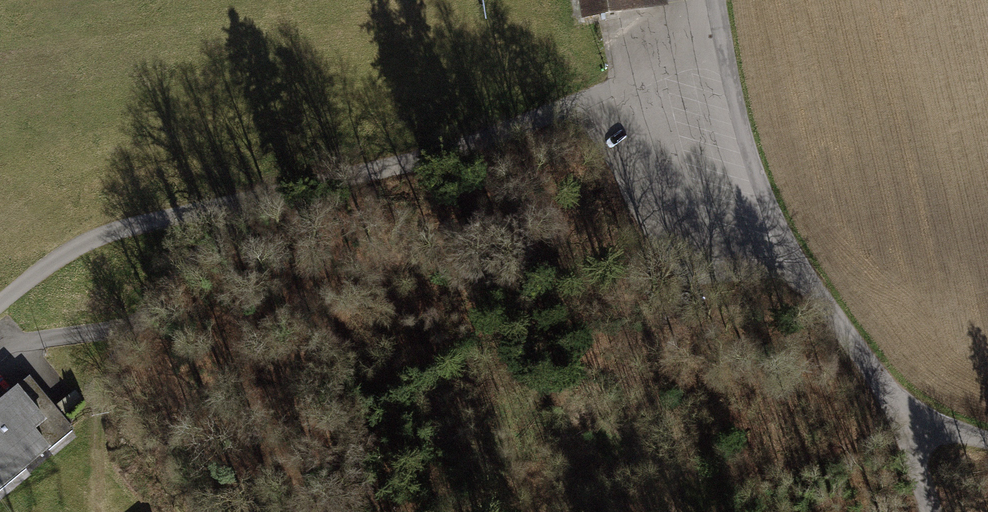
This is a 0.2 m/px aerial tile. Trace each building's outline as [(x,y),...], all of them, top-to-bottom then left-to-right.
[(579,15),(665,3),(664,0),(577,0),(579,15)] [(0,403),(0,488),(70,429),(29,379),(0,403)]
